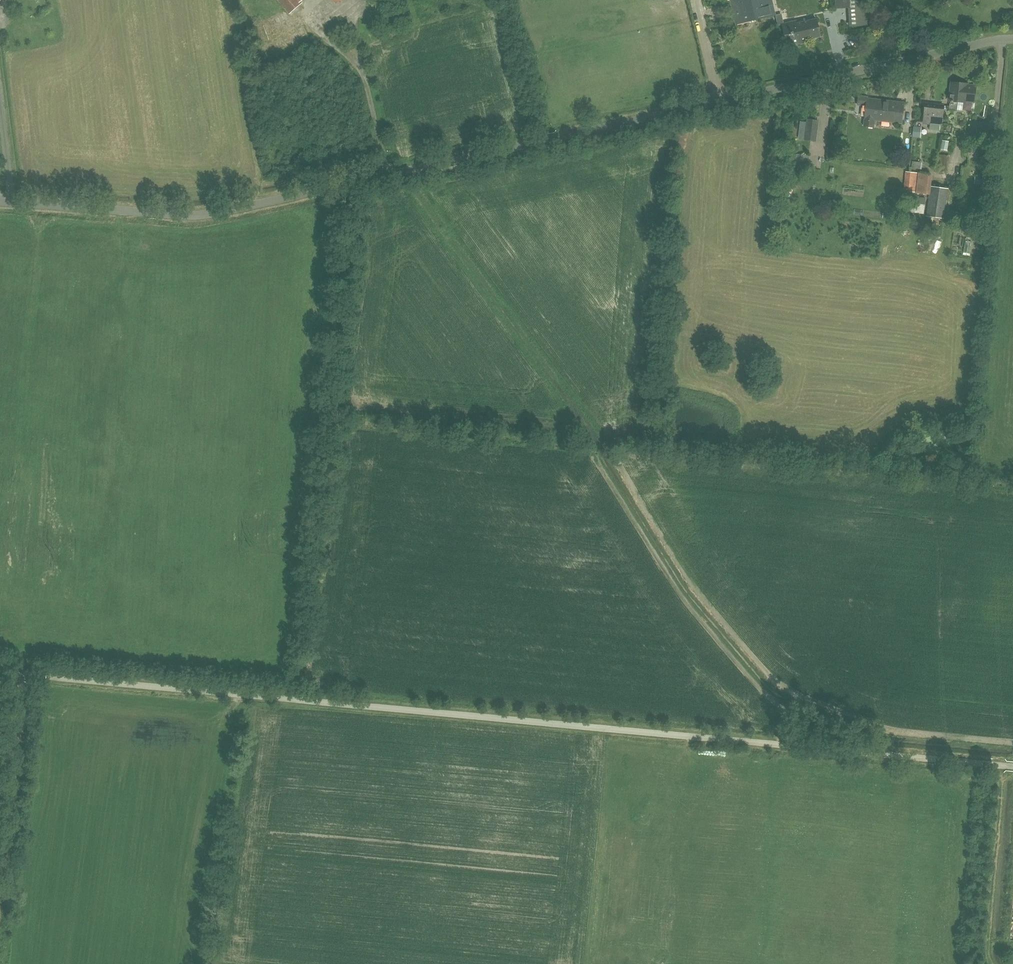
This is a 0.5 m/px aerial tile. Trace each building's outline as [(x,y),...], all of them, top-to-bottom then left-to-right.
[(290,14),(303,2),(301,0),(278,0),(290,14)] [(736,24),(775,15),(772,0),(731,0),(736,24)] [(843,8),(848,8),(850,26),(867,26),(866,3),(858,0),(843,0),(843,8)] [(948,1),(941,4),(942,9),(950,6),(948,1)] [(787,45),(801,42),(801,40),(820,36),(816,20),(797,24),(796,22),(782,25),(787,45)] [(950,104),(950,109),(957,110),(957,105),(957,103),(965,103),(965,100),(974,101),(975,87),(966,86),(966,84),(952,83),(950,102),(950,104)] [(859,96),(858,105),(866,106),(864,126),(874,128),(874,120),(901,123),(904,103),(868,99),(868,97),(859,96)] [(923,122),(942,125),(945,105),(925,102),(923,122)] [(988,103),(976,103),(976,117),(988,117),(988,103)] [(816,141),(819,120),(807,119),(804,140),(816,141)] [(921,127),(914,126),(913,137),(920,137),(921,127)] [(949,141),(942,140),(940,150),(948,151),(949,141)] [(808,155),(796,153),(795,167),(807,168),(808,155)] [(915,192),(918,172),(905,171),(903,191),(915,192)] [(985,174),(975,174),(974,182),(985,183),(985,174)] [(948,188),(931,185),(927,216),(944,219),(948,188)]
